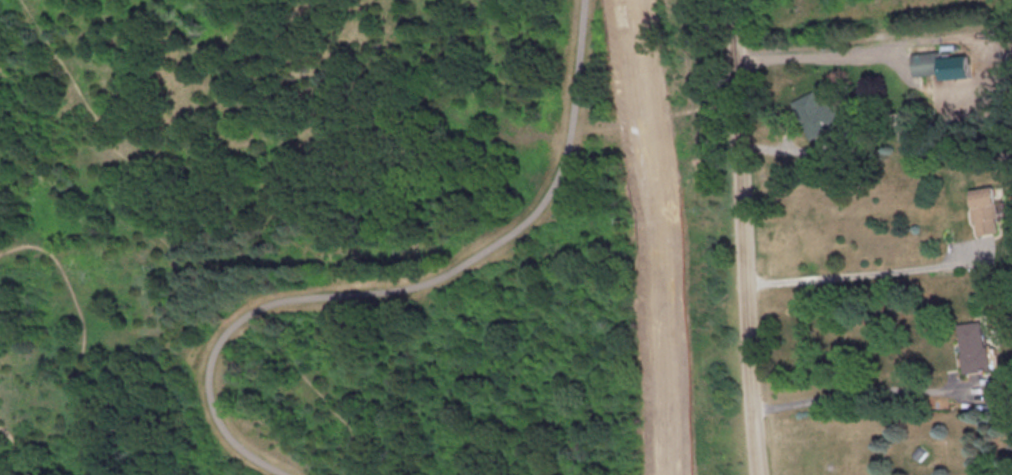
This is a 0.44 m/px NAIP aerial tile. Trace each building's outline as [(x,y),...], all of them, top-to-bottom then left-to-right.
[(913,52),(915,74),(942,73),(942,78),(972,76),(970,54),(942,56),(942,50),(913,52)] [(792,99),(808,137),(841,123),(831,98),(821,103),(815,90),(792,99)] [(974,188),(979,234),(1003,232),(998,185),(974,188)] [(964,372),(991,369),(986,320),(959,323),(964,372)]
